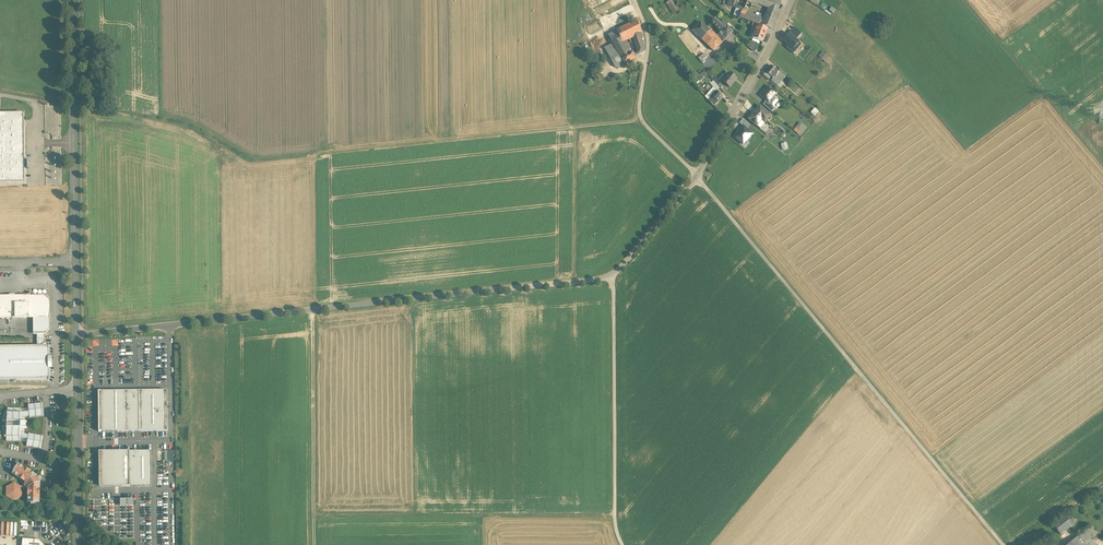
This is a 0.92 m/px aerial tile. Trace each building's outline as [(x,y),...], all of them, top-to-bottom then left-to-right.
[(668,2),(669,4),(668,5),(670,9),(677,5),(674,0),(671,0),(668,2)] [(733,7),(736,9),(744,12),(748,2),(748,0),(736,0),(733,7)] [(774,0),(748,0),(748,2),(757,5),(757,4),(769,9),(778,12),(781,3),(774,0)] [(679,8),(677,5),(670,9),(673,14),(678,11),(677,10),(679,8)] [(744,12),(736,9),(733,16),(757,25),(762,27),(764,21),(743,13),(744,12)] [(764,21),(762,27),(767,29),(771,30),(776,18),(775,18),(778,12),(769,9),(764,21)] [(636,20),(616,31),(623,43),(633,38),(641,33),(636,20)] [(701,22),(692,31),(701,40),(710,31),(701,22)] [(725,28),(721,25),(717,29),(720,32),(723,34),(727,38),(733,32),(727,26),(725,28)] [(757,25),(752,38),(762,41),(767,29),(762,27),(757,25)] [(802,33),(795,27),(790,33),(797,39),(802,33)] [(623,43),(616,31),(608,35),(613,45),(620,59),(622,58),(629,54),(623,43)] [(710,31),(701,40),(714,51),(722,43),(720,40),(710,31)] [(641,33),(633,38),(638,54),(644,51),(643,35),(641,33)] [(796,40),(797,39),(790,33),(784,41),(788,45),(791,47),(796,40)] [(786,47),(794,53),(801,45),(796,40),(791,47),(788,45),(786,47)] [(757,49),(750,42),(747,46),(754,52),(757,49)] [(620,59),(613,45),(605,49),(615,68),(618,69),(626,65),(622,58),(620,59)] [(629,54),(622,58),(626,65),(636,59),(632,52),(629,54)] [(707,57),(704,54),(698,58),(701,62),(707,57)] [(777,71),(770,65),(765,72),(771,76),(773,78),(771,81),(777,86),(781,81),(784,77),(777,71)] [(786,75),(779,69),(777,71),(784,77),(786,75)] [(725,77),(722,81),(722,82),(729,88),(737,79),(729,73),(725,77)] [(717,86),(713,81),(710,84),(713,88),(716,91),(720,88),(717,86)] [(769,87),(761,96),(766,101),(769,103),(776,95),(777,94),(769,87)] [(705,97),(708,100),(711,97),(716,91),(713,88),(705,97)] [(722,96),(716,91),(711,97),(717,102),(722,96)] [(781,99),(776,95),(769,103),(773,107),(774,107),(781,99)] [(717,102),(711,97),(708,100),(713,106),(717,102)] [(769,103),(766,101),(763,105),(770,111),(773,107),(769,103)] [(771,116),(759,106),(748,119),(760,129),(771,116)] [(815,107),(810,112),(815,116),(819,111),(815,107)] [(24,182),(24,120),(20,120),(7,121),(7,119),(0,119),(0,182),(24,182)] [(746,129),(750,125),(743,119),(740,124),(743,126),(746,129)] [(806,128),(800,123),(797,128),(803,132),(806,128)] [(752,134),(746,129),(743,126),(734,137),(743,145),(752,134)] [(783,150),(788,148),(786,142),(780,144),(783,150)] [(44,297),(34,297),(31,294),(29,297),(15,297),(15,317),(33,317),(37,317),(44,317),(48,313),(48,301),(44,297)] [(0,297),(0,318),(15,317),(15,297),(0,297)] [(48,313),(44,317),(37,317),(33,317),(34,334),(37,334),(43,334),(44,333),(49,329),(48,313)] [(0,346),(0,379),(49,379),(49,378),(48,346),(49,346),(43,346),(37,346),(0,346)] [(168,390),(98,391),(99,432),(168,432),(168,390)] [(42,403),(28,404),(29,416),(29,417),(44,415),(42,403)] [(21,409),(8,408),(7,412),(5,412),(4,414),(4,416),(3,418),(3,422),(5,422),(5,427),(2,427),(3,430),(3,432),(4,433),(4,435),(5,437),(7,437),(6,441),(19,441),(20,441),(27,442),(28,435),(24,434),(24,428),(26,428),(26,422),(27,422),(24,422),(25,416),(29,416),(28,408),(21,409),(21,408),(21,409)] [(43,436),(28,434),(28,435),(27,442),(26,446),(41,448),(43,436)] [(151,451),(100,452),(100,486),(152,486),(151,451)] [(37,475),(18,464),(17,466),(15,466),(13,470),(14,472),(12,474),(26,483),(25,484),(24,485),(25,487),(27,487),(28,487),(28,503),(30,503),(31,505),(36,505),(37,503),(39,503),(40,482),(39,480),(42,479),(40,476),(38,477),(37,475)] [(115,515),(115,531),(121,531),(121,505),(124,505),(123,499),(110,500),(110,515),(115,515)] [(1068,517),(1054,526),(1061,535),(1074,525),(1068,517)] [(1078,537),(1085,544),(1096,544),(1091,540),(1094,538),(1087,530),(1078,537)] [(1078,537),(1069,544),(1085,544),(1078,537)]
